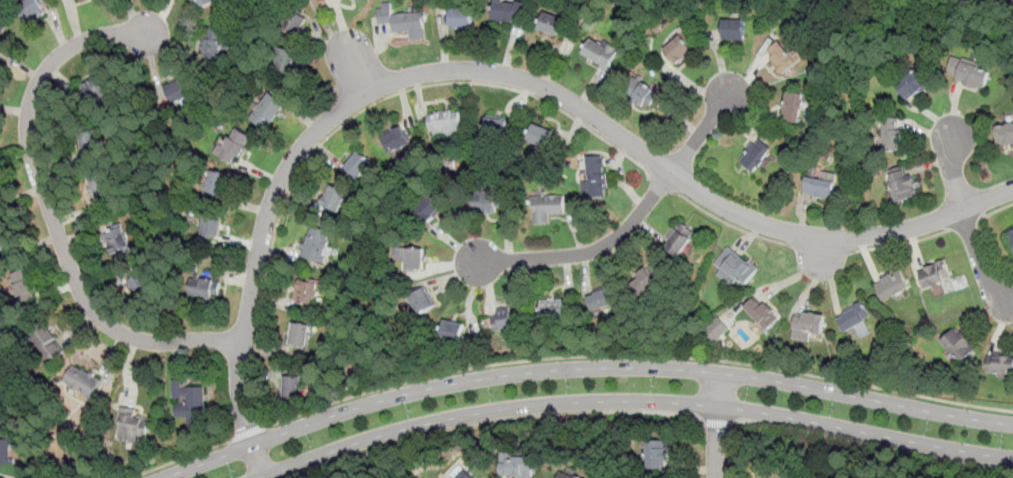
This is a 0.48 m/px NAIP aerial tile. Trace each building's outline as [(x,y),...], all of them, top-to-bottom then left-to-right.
[(29,2),(32,0),(33,2),(37,0),(40,0),(48,14),(31,25),(17,4),(23,0),(28,0),(29,2)] [(193,2),(192,0),(214,0),(215,1),(200,10),(195,1),(193,2)] [(486,22),(489,0),(497,0),(496,5),(509,7),(509,5),(520,6),(517,27),(486,22)] [(421,6),(422,13),(425,13),(426,17),(423,18),(426,39),(411,41),(409,31),(395,33),(392,17),(398,16),(398,15),(414,13),(413,7),(421,6)] [(308,20),(296,35),(282,25),(295,9),(308,20)] [(472,29),(451,29),(451,10),(472,9),(472,29)] [(564,20),(558,36),(539,29),(545,12),(564,20)] [(744,21),(744,40),(724,40),(724,33),(721,33),(721,24),(724,24),(724,21),(744,21)] [(5,38),(10,28),(0,24),(0,36),(5,38)] [(663,43),(667,46),(680,34),(686,40),(690,36),(681,26),(663,43)] [(223,31),(221,42),(223,42),(220,61),(205,58),(206,51),(200,50),(202,38),(206,39),(207,28),(223,31)] [(694,52),(676,65),(664,48),(682,35),(694,52)] [(602,62),(601,64),(584,54),(592,40),(609,50),(602,62)] [(780,42),(790,56),(791,55),(797,63),(783,74),(777,67),(778,66),(772,58),(774,56),(770,50),(780,42)] [(296,64),(293,74),(287,72),(286,76),(278,74),(278,71),(276,70),(282,47),(299,52),(296,64)] [(990,72),(984,90),(979,88),(978,90),(964,85),(964,84),(956,81),(963,61),(980,67),(980,68),(990,72)] [(921,92),(920,91),(918,92),(918,93),(907,101),(895,84),(920,67),(932,85),(921,92)] [(106,77),(115,90),(106,96),(108,98),(97,105),(96,103),(91,107),(83,95),(88,92),(85,86),(95,80),(97,83),(106,77)] [(181,100),(173,104),(165,90),(184,79),(192,94),(181,100)] [(654,97),(646,108),(641,105),(638,109),(628,102),(630,100),(621,94),(630,80),(654,97)] [(804,101),(803,110),(801,110),(798,123),(783,121),(784,114),(782,113),(786,92),(803,95),(802,101),(804,101)] [(286,105),(281,112),(282,114),(279,117),(276,115),(265,130),(251,119),(256,112),(250,107),(255,101),(261,105),(270,93),(286,105)] [(452,111),(452,114),(459,113),(461,127),(445,129),(446,137),(436,138),(435,130),(431,131),(429,116),(437,115),(437,113),(452,111)] [(508,119),(505,138),(485,135),(488,116),(508,119)] [(899,145),(898,152),(883,151),(884,119),(898,119),(898,130),(902,130),(901,145),(899,145)] [(100,145),(84,150),(78,127),(94,123),(100,145)] [(996,127),(1012,124),(1012,144),(1003,145),(1003,144),(998,144),(996,127)] [(554,132),(547,148),(529,140),(535,125),(554,132)] [(402,128),(410,144),(392,152),(384,135),(389,133),(390,135),(396,132),(395,131),(402,128)] [(248,148),(242,158),(241,159),(237,156),(234,161),(222,153),(238,129),(251,138),(245,146),(248,148)] [(759,139),(772,150),(763,160),(765,161),(759,168),(757,167),(753,172),(740,161),(745,155),(744,154),(748,149),(747,149),(752,143),(755,144),(759,139)] [(373,164),(359,179),(347,167),(360,152),(373,164)] [(904,167),(908,177),(911,176),(918,196),(897,203),(890,183),(892,183),(888,171),(904,166),(904,167)] [(599,170),(600,176),(604,176),(605,193),(603,193),(603,201),(588,202),(588,194),(585,194),(584,171),(599,170)] [(230,177),(223,196),(207,190),(214,171),(230,177)] [(109,172),(113,186),(117,185),(120,193),(114,194),(117,203),(99,208),(97,199),(95,200),(93,193),(90,193),(88,186),(91,185),(89,178),(109,172)] [(835,183),(832,200),(824,198),(824,199),(809,196),(809,194),(803,193),(806,177),(835,183)] [(333,186),(348,193),(339,212),(322,204),(330,186),(333,187),(333,186)] [(501,195),(501,210),(493,210),(493,216),(480,216),(480,213),(469,213),(469,196),(483,196),(483,189),(495,189),(494,195),(501,195)] [(549,223),(534,224),(533,197),(564,196),(564,214),(549,214),(549,223)] [(438,213),(422,229),(408,214),(423,198),(438,213)] [(220,234),(220,238),(203,235),(207,214),(223,217),(220,234)] [(687,242),(670,262),(659,253),(667,244),(665,241),(678,226),(689,235),(685,241),(687,242)] [(124,227),(131,250),(121,253),(119,250),(112,253),(105,233),(124,227)] [(330,241),(328,249),(327,248),(324,257),(327,258),(325,264),(303,258),(305,249),(303,249),(305,243),(309,244),(313,227),(331,232),(328,240),(330,241)] [(6,249),(0,252),(0,230),(4,228),(12,247),(6,249)] [(425,249),(425,259),(424,270),(407,270),(408,255),(403,255),(403,249),(425,249)] [(732,256),(744,266),(746,264),(755,272),(740,291),(732,285),(729,289),(714,278),(732,256)] [(945,259),(945,260),(946,260),(951,277),(944,279),(945,282),(939,283),(940,285),(924,290),(919,273),(925,271),(925,268),(935,264),(936,266),(937,265),(937,262),(945,259)] [(658,268),(664,278),(638,296),(630,285),(640,278),(638,275),(647,269),(650,273),(658,268)] [(900,269),(909,288),(904,290),(905,292),(897,296),(896,294),(883,301),(875,284),(881,281),(880,278),(900,269)] [(26,270),(31,280),(34,279),(39,290),(32,293),(35,298),(27,302),(24,294),(19,296),(14,286),(16,285),(12,276),(26,270)] [(156,288),(143,298),(130,283),(134,280),(144,272),(156,288)] [(191,277),(204,280),(204,278),(222,281),(218,303),(201,300),(201,298),(188,295),(191,277)] [(323,282),(323,285),(319,284),(317,298),(323,299),(322,307),(315,306),(314,308),(305,306),(305,303),(297,301),(299,281),(309,282),(310,280),(323,282)] [(619,299),(611,301),(612,305),(592,312),(587,297),(594,294),(593,290),(603,287),(604,288),(614,284),(619,299)] [(418,288),(419,291),(425,288),(435,308),(420,315),(410,296),(413,294),(411,291),(418,288)] [(756,297),(763,305),(764,303),(779,319),(766,331),(744,307),(755,297),(756,297)] [(555,298),(555,302),(564,301),(566,318),(547,320),(548,325),(543,326),(541,302),(550,301),(550,298),(555,298)] [(865,322),(845,332),(839,319),(845,315),(843,312),(853,306),(862,302),(870,316),(864,319),(865,322)] [(509,307),(510,311),(521,310),(524,326),(521,327),(521,331),(517,332),(516,327),(495,331),(492,317),(498,315),(497,310),(509,307)] [(730,328),(719,316),(703,330),(714,343),(730,328)] [(814,318),(813,320),(818,321),(814,340),(806,338),(805,345),(788,341),(792,322),(797,323),(798,318),(805,319),(806,317),(814,318)] [(760,335),(766,331),(756,319),(751,323),(760,335)] [(464,325),(460,341),(441,337),(445,320),(464,325)] [(67,355),(53,364),(34,334),(48,325),(67,355)] [(314,330),(310,352),(292,348),(293,340),(292,339),(295,327),(314,330)] [(956,331),(960,336),(964,332),(973,344),(972,345),(976,350),(961,362),(954,353),(953,354),(949,349),(941,340),(954,329),(956,331)] [(1011,358),(1012,358),(1012,375),(986,372),(988,356),(995,357),(995,352),(1003,353),(1003,356),(1011,357),(1011,358)] [(75,367),(82,371),(83,370),(91,374),(92,372),(96,375),(95,378),(101,382),(92,400),(85,397),(86,394),(78,390),(78,391),(72,388),(73,386),(66,383),(75,367)] [(302,398),(285,398),(285,377),(302,377),(302,398)] [(183,380),(183,387),(204,387),(205,424),(188,425),(188,418),(175,418),(175,404),(186,404),(186,397),(173,397),(173,380),(183,380)] [(153,422),(149,444),(143,443),(142,447),(131,445),(131,446),(123,445),(123,443),(122,443),(125,427),(120,426),(123,410),(139,413),(138,419),(153,422)] [(666,440),(666,460),(661,460),(661,472),(644,471),(645,459),(641,459),(642,440),(666,440)] [(12,441),(0,441),(0,466),(12,466),(12,441)] [(531,458),(531,477),(517,477),(502,477),(501,453),(515,453),(515,458),(531,458)] [(460,466),(473,477),(453,477),(450,475),(460,466)]
